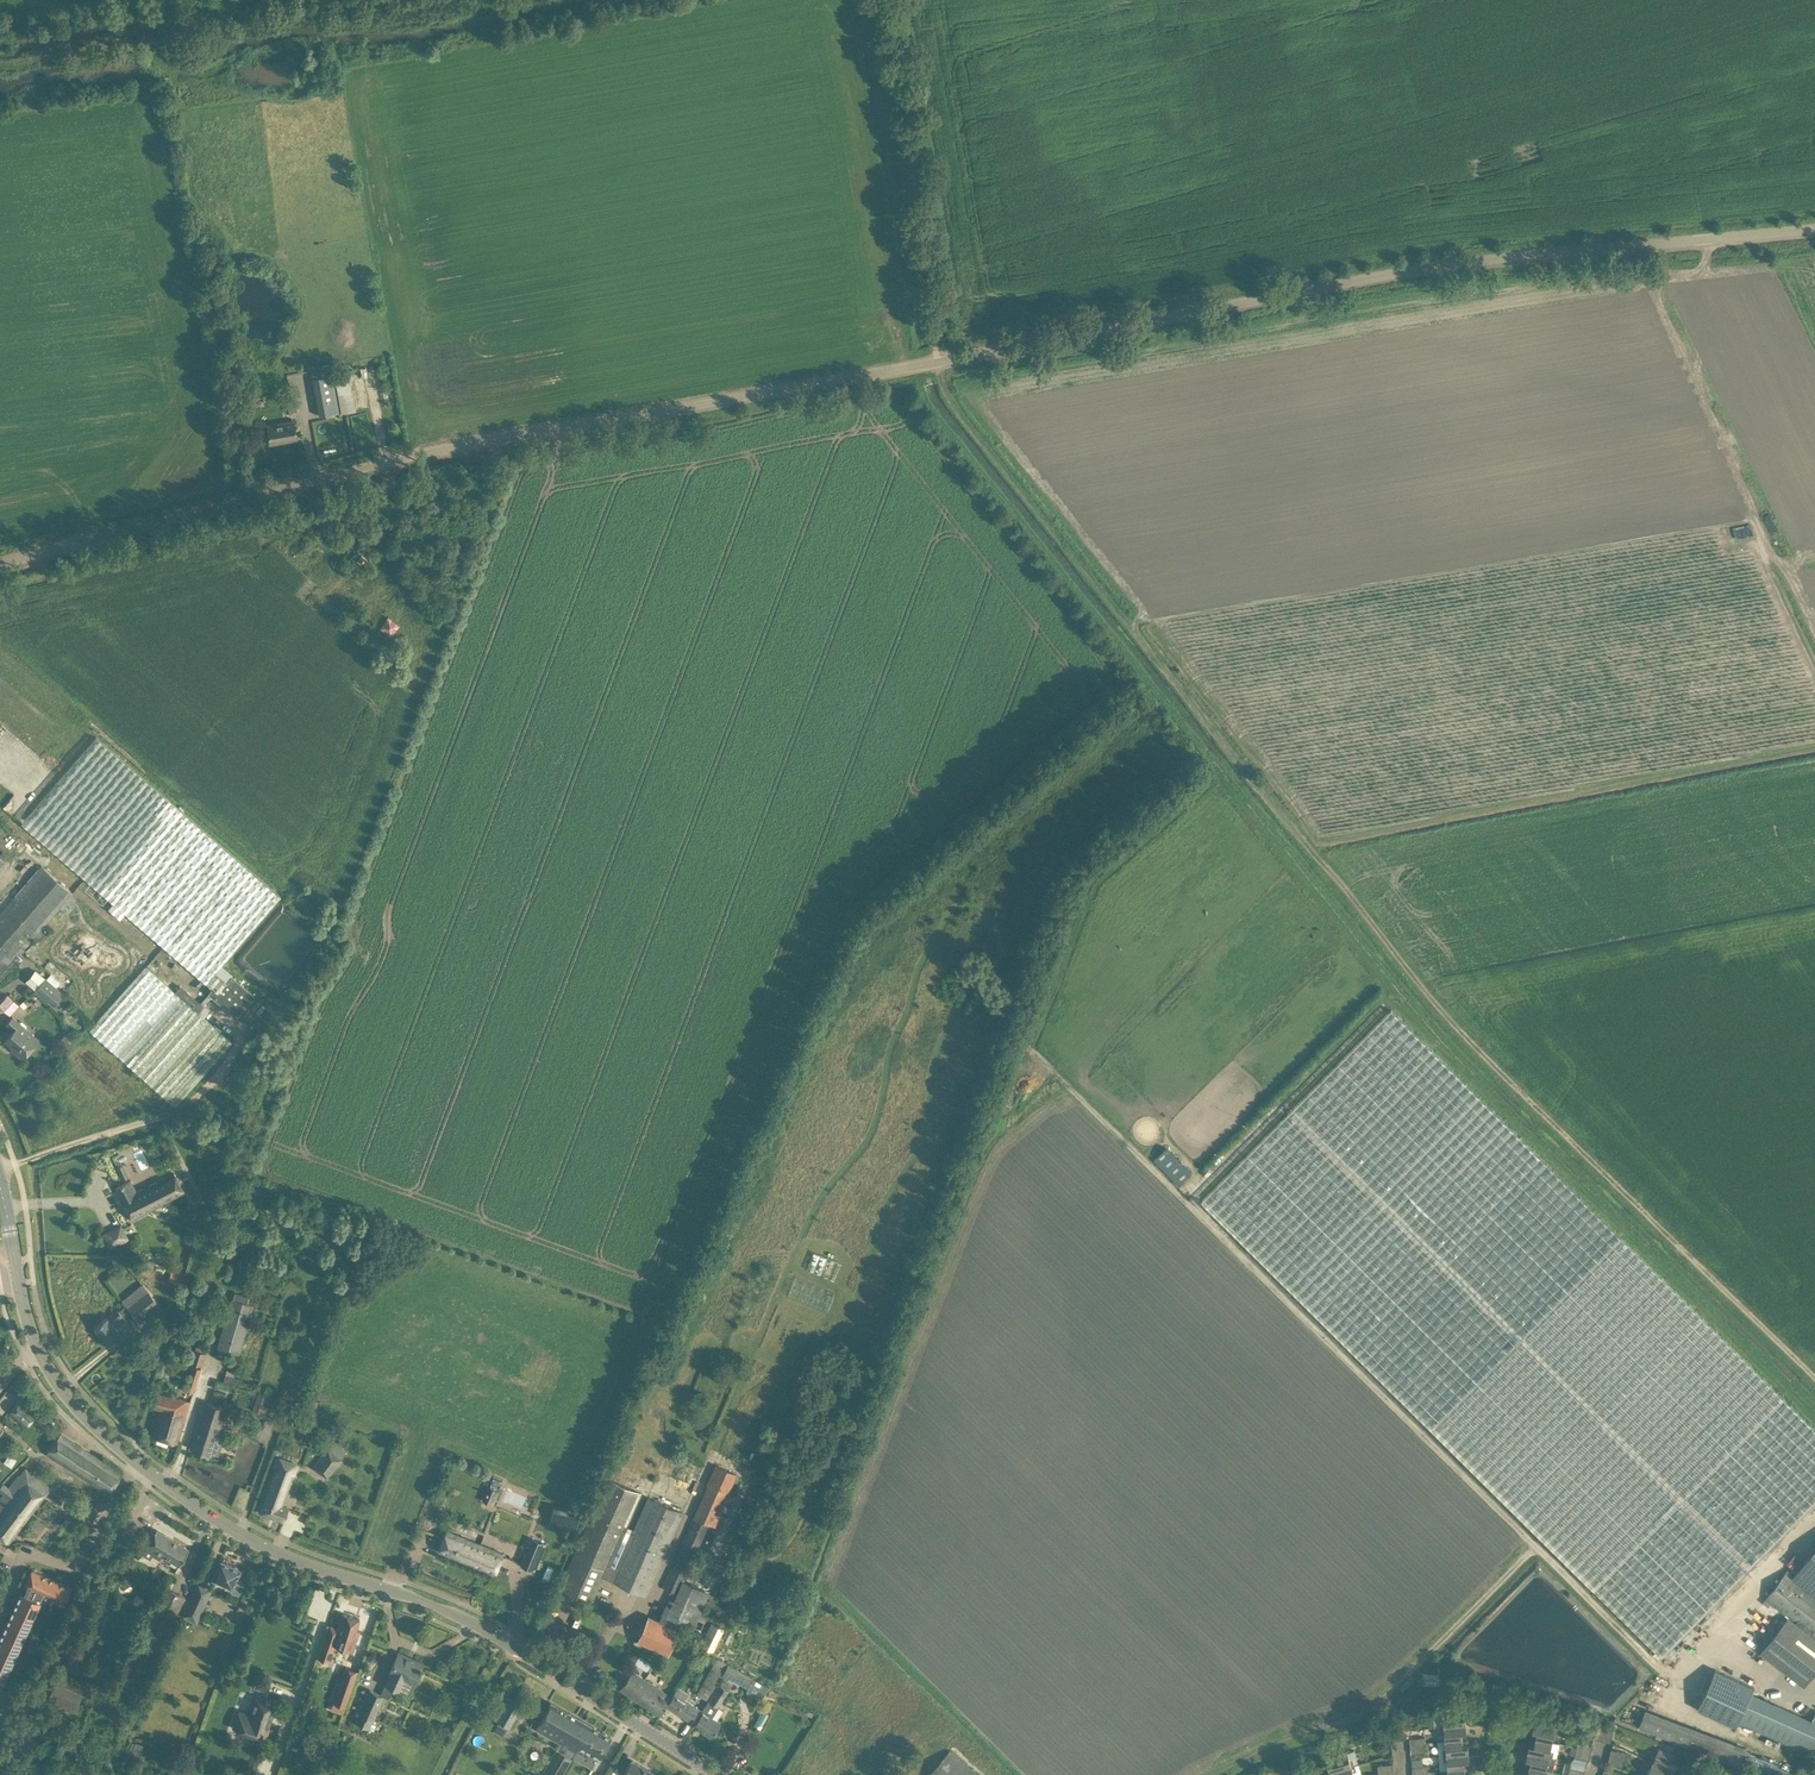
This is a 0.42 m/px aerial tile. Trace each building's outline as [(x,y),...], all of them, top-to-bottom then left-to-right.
[(314,378),(318,404),(320,415),(339,412),(332,375),(314,378)] [(295,399),(286,401),(288,412),(297,410),(295,399)] [(267,425),(268,432),(270,444),(298,439),(294,420),(267,425)] [(357,554),(367,564),(372,558),(362,549),(357,554)] [(387,617),(380,626),(391,635),(398,626),(387,617)] [(125,912),(206,982),(281,896),(96,736),(21,822),(114,902),(125,912)] [(13,961),(17,965),(23,958),(18,954),(33,937),(40,944),(50,933),(42,926),(59,908),(67,914),(78,901),(70,894),(72,892),(41,865),(11,900),(0,913),(0,976),(13,961)] [(114,902),(108,908),(120,919),(125,912),(114,902)] [(232,1042),(174,991),(146,966),(89,1030),(175,1106),(232,1042)] [(206,982),(218,992),(213,997),(236,1017),(255,996),(232,975),(226,982),(215,972),(206,982)] [(36,989),(54,1005),(63,994),(45,978),(36,989)] [(22,993),(19,988),(11,992),(15,998),(22,993)] [(19,1003),(7,992),(0,1000),(0,1006),(9,1014),(19,1003)] [(69,992),(65,996),(71,1001),(75,997),(69,992)] [(1662,1656),(1814,1502),(1814,1429),(1392,1009),(1202,1200),(1417,1414),(1662,1656)] [(39,1039),(12,1016),(6,1024),(13,1030),(5,1040),(13,1046),(11,1048),(23,1059),(31,1050),(39,1039)] [(67,1033),(61,1040),(68,1045),(73,1039),(67,1033)] [(1166,1147),(1156,1157),(1181,1183),(1191,1172),(1166,1147)] [(117,1167),(122,1179),(129,1176),(124,1164),(117,1167)] [(174,1173),(164,1178),(168,1186),(169,1186),(171,1189),(170,1189),(174,1197),(183,1192),(176,1176),(174,1173)] [(168,1186),(164,1178),(134,1192),(130,1184),(133,1183),(131,1180),(116,1188),(121,1198),(132,1219),(174,1197),(170,1189),(171,1189),(169,1186),(168,1186)] [(108,1232),(102,1235),(109,1249),(115,1246),(108,1232)] [(127,1321),(135,1315),(138,1319),(158,1303),(148,1290),(127,1306),(126,1305),(119,1311),(117,1309),(107,1317),(107,1316),(94,1327),(107,1344),(121,1333),(112,1323),(122,1315),(127,1321)] [(249,1296),(247,1302),(253,1304),(257,1305),(259,1299),(249,1296)] [(232,1298),(217,1347),(239,1353),(253,1304),(247,1302),(232,1298)] [(182,1323),(179,1332),(181,1332),(180,1333),(181,1336),(188,1338),(191,1337),(192,1332),(190,1329),(191,1325),(182,1323)] [(191,1362),(201,1366),(205,1353),(195,1349),(191,1362)] [(185,1390),(193,1393),(201,1368),(193,1365),(185,1390)] [(226,1372),(224,1380),(238,1383),(240,1375),(226,1372)] [(252,1410),(265,1415),(272,1396),(259,1391),(252,1410)] [(156,1407),(161,1408),(152,1435),(177,1443),(191,1400),(161,1392),(156,1407)] [(301,1411),(314,1415),(319,1401),(306,1397),(301,1411)] [(35,1415),(19,1401),(10,1412),(26,1426),(35,1415)] [(206,1401),(194,1436),(190,1448),(211,1454),(211,1452),(218,1455),(223,1443),(215,1440),(226,1407),(206,1401)] [(707,1437),(704,1429),(699,1432),(702,1439),(707,1437)] [(46,1453),(56,1460),(108,1493),(122,1473),(61,1432),(46,1453)] [(333,1472),(332,1471),(336,1466),(337,1467),(342,1459),(341,1458),(347,1450),(334,1441),(329,1449),(327,1448),(312,1467),(328,1479),(333,1472)] [(278,1457),(262,1499),(258,1510),(284,1519),(288,1508),(282,1506),(297,1464),(278,1457)] [(672,1569),(670,1568),(663,1586),(677,1592),(671,1605),(667,1604),(663,1613),(662,1613),(659,1621),(649,1616),(639,1639),(668,1652),(676,1632),(682,1634),(687,1623),(702,1629),(716,1594),(683,1579),(708,1523),(713,1525),(736,1474),(716,1465),(707,1484),(709,1484),(695,1517),(693,1517),(673,1562),(675,1563),(672,1569)] [(8,1543),(44,1496),(42,1494),(48,1486),(29,1472),(14,1491),(9,1487),(4,1493),(0,1499),(0,1536),(8,1543)] [(493,1477),(489,1486),(498,1490),(502,1481),(493,1477)] [(593,1599),(603,1576),(612,1579),(646,1595),(683,1512),(648,1496),(618,1568),(609,1564),(640,1492),(608,1478),(560,1587),(592,1602),(594,1599),(593,1599)] [(86,1516),(96,1522),(105,1507),(98,1502),(95,1507),(93,1506),(86,1516)] [(146,1546),(147,1547),(143,1554),(150,1559),(153,1555),(160,1560),(163,1555),(179,1565),(189,1549),(156,1529),(146,1546)] [(438,1551),(495,1574),(503,1553),(447,1530),(438,1551)] [(520,1565),(535,1571),(546,1543),(532,1537),(520,1565)] [(1792,1577),(1786,1572),(1765,1599),(1790,1618),(1762,1653),(1804,1686),(1814,1671),(1814,1548),(1792,1577)] [(221,1560),(213,1579),(233,1587),(233,1586),(240,1589),(243,1581),(237,1578),(241,1569),(237,1568),(238,1567),(234,1565),(234,1566),(221,1560)] [(26,1587),(24,1593),(37,1599),(40,1601),(42,1595),(55,1600),(50,1610),(59,1614),(67,1598),(72,1587),(32,1569),(24,1586),(26,1587)] [(117,1677),(137,1688),(186,1597),(165,1587),(117,1677)] [(308,1609),(313,1611),(322,1590),(317,1588),(308,1609)] [(37,1599),(24,1593),(21,1592),(13,1607),(30,1615),(37,1599)] [(192,1594),(183,1615),(196,1621),(206,1600),(192,1594)] [(30,1615),(13,1607),(6,1622),(23,1630),(30,1615)] [(343,1613),(338,1628),(329,1625),(318,1657),(329,1661),(334,1644),(353,1651),(355,1645),(354,1645),(356,1640),(357,1640),(360,1630),(356,1629),(360,1618),(343,1613)] [(6,1622),(0,1636),(0,1638),(16,1645),(23,1630),(6,1622)] [(704,1647),(719,1655),(732,1630),(717,1622),(704,1647)] [(0,1638),(0,1656),(9,1660),(16,1645),(0,1638)] [(389,1672),(390,1673),(386,1683),(400,1689),(404,1679),(414,1683),(422,1663),(398,1653),(389,1672)] [(0,1656),(0,1675),(2,1676),(9,1660),(0,1656)] [(638,1656),(634,1663),(646,1670),(651,1663),(638,1656)] [(721,1675),(728,1663),(717,1657),(697,1693),(708,1700),(721,1675)] [(755,1678),(728,1663),(721,1675),(724,1676),(728,1678),(729,1677),(749,1688),(755,1678)] [(1750,1694),(1754,1687),(1714,1669),(1697,1709),(1736,1726),(1738,1722),(1814,1757),(1814,1711),(1811,1721),(1767,1701),(1750,1694)] [(61,1670),(47,1700),(74,1713),(88,1683),(61,1670)] [(620,1688),(639,1702),(652,1683),(632,1670),(620,1688)] [(257,1675),(253,1686),(263,1689),(267,1679),(257,1675)] [(703,1711),(694,1724),(701,1729),(702,1731),(705,1734),(708,1733),(710,1735),(720,1722),(713,1717),(718,1707),(717,1706),(728,1690),(732,1683),(723,1678),(710,1701),(703,1711)] [(335,1691),(332,1698),(334,1698),(333,1702),(346,1706),(351,1691),(352,1687),(353,1684),(341,1680),(339,1684),(337,1683),(336,1687),(335,1691)] [(659,1716),(666,1705),(671,1696),(652,1683),(639,1702),(659,1716)] [(666,1705),(694,1724),(703,1711),(684,1698),(687,1693),(678,1687),(671,1696),(666,1705)] [(370,1689),(355,1721),(369,1728),(384,1696),(370,1689)] [(490,1716),(497,1719),(496,1720),(509,1727),(522,1704),(501,1693),(490,1713),(491,1714),(490,1716)] [(233,1727),(253,1734),(251,1741),(263,1745),(271,1722),(269,1721),(271,1717),(272,1717),(277,1703),(270,1701),(270,1700),(267,1699),(267,1700),(256,1696),(250,1714),(239,1710),(233,1727)] [(545,1712),(536,1728),(560,1743),(542,1774),(562,1774),(579,1746),(599,1757),(611,1737),(551,1702),(545,1712)] [(1435,1726),(1441,1726),(1466,1724),(1465,1716),(1460,1717),(1460,1709),(1455,1710),(1454,1703),(1447,1703),(1447,1710),(1434,1712),(1435,1726)] [(1640,1726),(1741,1764),(1747,1747),(1646,1709),(1640,1726)] [(762,1710),(753,1724),(760,1728),(768,1714),(762,1710)] [(1535,1716),(1534,1723),(1558,1729),(1560,1722),(1556,1721),(1558,1713),(1542,1710),(1540,1717),(1535,1716)] [(1424,1717),(1420,1712),(1415,1715),(1419,1721),(1424,1717)] [(1398,1738),(1405,1735),(1399,1721),(1392,1724),(1398,1738)] [(1537,1731),(1536,1738),(1552,1742),(1554,1733),(1557,1734),(1558,1729),(1534,1723),(1532,1730),(1537,1731)] [(1385,1727),(1391,1741),(1398,1738),(1392,1724),(1385,1727)] [(1444,1732),(1445,1740),(1462,1738),(1462,1731),(1467,1731),(1466,1724),(1441,1726),(1442,1732),(1444,1732)] [(1596,1739),(1603,1740),(1606,1726),(1599,1724),(1596,1739)] [(1606,1726),(1603,1740),(1610,1742),(1613,1727),(1606,1726)] [(1443,1749),(1444,1755),(1469,1752),(1468,1745),(1463,1745),(1462,1738),(1445,1740),(1446,1748),(1443,1749)] [(1529,1744),(1528,1751),(1552,1757),(1552,1756),(1553,1750),(1550,1750),(1552,1742),(1536,1738),(1534,1745),(1529,1744)] [(136,1742),(132,1750),(139,1753),(143,1745),(136,1742)] [(1425,1742),(1410,1743),(1411,1753),(1426,1752),(1425,1742)] [(1577,1742),(1576,1747),(1591,1750),(1592,1745),(1577,1742)] [(1573,1756),(1572,1761),(1586,1763),(1587,1759),(1589,1760),(1591,1750),(1576,1747),(1574,1757),(1573,1756)] [(1651,1754),(1649,1760),(1672,1771),(1675,1764),(1671,1762),(1674,1756),(1659,1748),(1655,1756),(1651,1754)] [(1611,1749),(1609,1756),(1624,1760),(1625,1752),(1611,1749)] [(927,1774),(979,1774),(950,1750),(927,1774)] [(1328,1764),(1330,1771),(1355,1764),(1353,1758),(1350,1759),(1347,1751),(1331,1756),(1333,1763),(1328,1764)] [(1531,1760),(1529,1766),(1546,1770),(1546,1769),(1553,1771),(1556,1756),(1552,1756),(1552,1757),(1528,1751),(1526,1758),(1531,1760)] [(1447,1761),(1447,1769),(1465,1767),(1464,1760),(1469,1760),(1469,1752),(1444,1755),(1444,1761),(1447,1761)] [(1624,1760),(1609,1756),(1608,1763),(1623,1766),(1624,1760)] [(655,1773),(631,1759),(622,1774),(654,1774),(655,1773)] [(1568,1774),(1569,1774),(1583,1774),(1584,1770),(1586,1763),(1572,1761),(1568,1760),(1565,1772),(1568,1773),(1568,1774)] [(1645,1774),(1647,1774),(1670,1774),(1672,1771),(1649,1760),(1646,1765),(1649,1766),(1645,1774)] [(1378,1765),(1379,1772),(1393,1771),(1393,1763),(1378,1765)] [(1353,1771),(1356,1770),(1355,1764),(1330,1771),(1331,1774),(1354,1774),(1353,1771)] [(1522,1774),(1545,1774),(1546,1770),(1529,1766),(1528,1773),(1523,1772),(1522,1774)]
